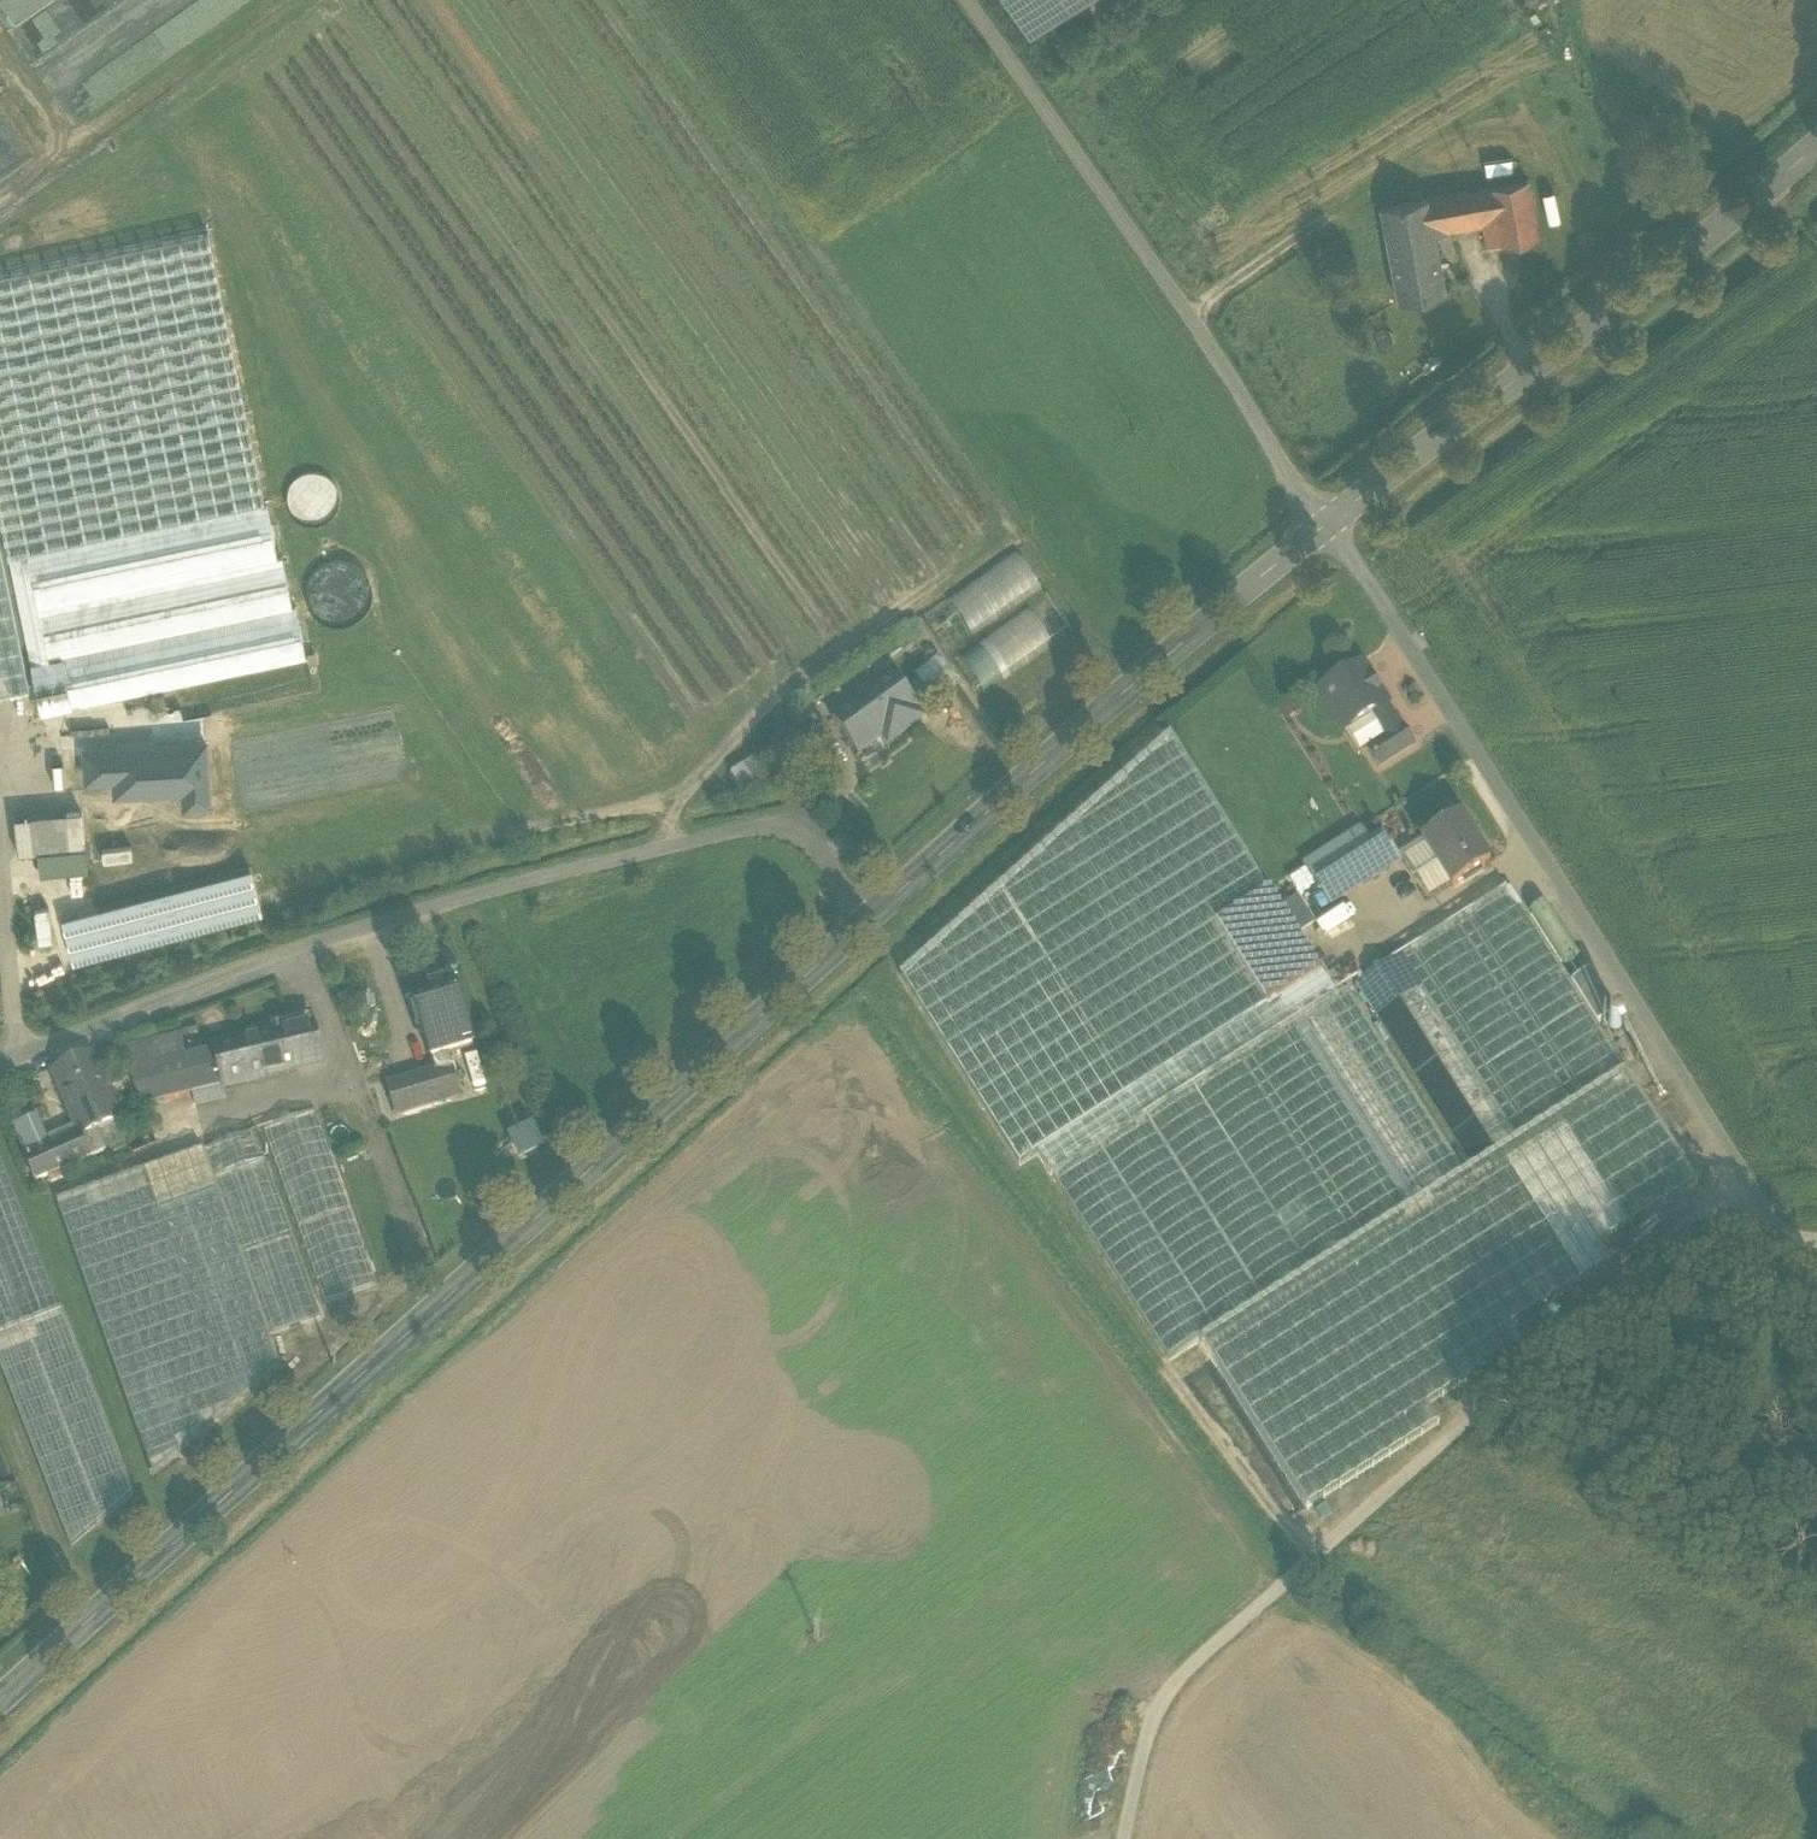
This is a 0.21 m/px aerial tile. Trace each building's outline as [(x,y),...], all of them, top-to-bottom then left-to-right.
[(1029,33),(1075,0),(1005,0),(1029,33)] [(1528,180),(1491,186),(1497,221),(1500,245),(1501,246),(1539,240),(1528,180)] [(1491,186),(1380,205),(1390,261),(1438,253),(1434,232),(1482,224),(1497,221),(1491,186)] [(1497,221),(1482,224),(1485,247),(1500,245),(1497,221)] [(0,276),(0,521),(8,559),(27,555),(264,505),(207,233),(0,276)] [(1438,253),(1390,261),(1397,303),(1445,295),(1438,253)] [(289,485),(286,494),(285,502),(288,511),(293,518),(300,523),(308,525),(317,525),(325,522),(332,516),(337,509),(338,500),(337,492),(334,484),(327,478),(320,474),(311,473),(302,474),(295,479),(289,485)] [(264,505),(27,555),(39,608),(278,559),(266,505),(264,505)] [(30,693),(0,547),(0,699),(30,693)] [(27,555),(8,559),(43,713),(61,709),(50,658),(40,614),(39,608),(27,555)] [(342,562),(332,563),(322,567),(313,574),(308,583),(306,593),(307,604),(312,614),(319,621),(329,626),(339,627),(350,625),(359,620),(366,612),(370,602),(371,591),(368,581),(361,572),(353,566),(342,562)] [(284,563),(40,614),(50,658),(293,608),(284,563)] [(1046,595),(951,662),(977,699),(1072,632),(1046,595)] [(293,608),(50,658),(61,709),(309,658),(298,607),(293,608)] [(938,659),(914,676),(933,702),(957,684),(938,659)] [(1357,667),(1318,692),(1331,713),(1337,710),(1349,728),(1371,714),(1386,737),(1401,727),(1387,704),(1388,704),(1371,678),(1366,681),(1357,667)] [(922,718),(891,674),(831,716),(857,752),(881,734),(887,743),(922,718)] [(180,707),(189,750),(318,723),(309,680),(180,707)] [(1386,737),(1368,748),(1379,766),(1414,744),(1402,727),(1386,737)] [(1170,735),(900,975),(1019,1165),(1037,1153),(1037,1152),(1268,1006),(1216,924),(1268,891),(1170,735)] [(191,763),(200,805),(330,778),(322,736),(191,763)] [(159,743),(64,748),(65,778),(103,776),(104,791),(127,789),(127,774),(161,773),(159,743)] [(763,760),(751,768),(764,788),(776,780),(763,760)] [(1468,837),(1448,805),(1425,819),(1434,833),(1422,841),(1452,889),(1490,865),(1471,835),(1468,837)] [(81,811),(66,813),(70,848),(85,847),(81,811)] [(66,813),(29,817),(29,818),(33,852),(37,852),(70,848),(66,813)] [(29,818),(14,819),(17,853),(33,852),(29,818)] [(89,834),(95,874),(195,860),(190,821),(89,834)] [(1370,842),(1361,828),(1352,834),(1360,848),(1370,842)] [(1360,848),(1352,834),(1303,865),(1330,908),(1401,862),(1383,834),(1370,842),(1360,848)] [(70,848),(37,852),(40,874),(88,869),(85,846),(85,847),(70,848)] [(249,870),(60,919),(72,964),(260,914),(249,870)] [(1509,886),(1355,984),(1472,1168),(1626,1071),(1597,1024),(1571,982),(1509,886)] [(1321,973),(1269,890),(1268,891),(1216,924),(1268,1006),(1321,973)] [(1590,971),(1571,982),(1597,1024),(1616,1012),(1590,971)] [(1268,1006),(1037,1152),(1037,1153),(1052,1176),(1336,996),(1321,973),(1268,1006)] [(455,983),(415,994),(425,1032),(442,1027),(465,1021),(466,1021),(455,983)] [(1336,996),(1052,1176),(1169,1360),(1464,1173),(1347,989),(1336,996)] [(310,1017),(274,1025),(276,1035),(277,1035),(285,1073),(321,1064),(310,1017)] [(442,1027),(450,1055),(451,1055),(472,1049),(465,1021),(442,1027)] [(450,1055),(442,1027),(425,1032),(436,1071),(453,1066),(450,1055)] [(181,1034),(120,1049),(142,1107),(285,1073),(277,1035),(276,1035),(186,1057),(181,1034)] [(90,1054),(54,1071),(53,1071),(52,1071),(79,1135),(81,1134),(83,1138),(96,1132),(118,1122),(119,1122),(120,1122),(91,1053),(89,1054),(90,1054)] [(436,1071),(402,1081),(412,1112),(462,1097),(451,1055),(450,1055),(453,1066),(436,1071)] [(402,1081),(388,1086),(398,1116),(412,1112),(402,1081)] [(318,1110),(266,1128),(327,1304),(379,1285),(318,1110)] [(38,1117),(13,1127),(26,1159),(51,1148),(38,1117)] [(517,1160),(543,1150),(533,1124),(507,1134),(517,1160)] [(258,1129),(205,1148),(214,1175),(268,1157),(258,1129)] [(96,1132),(83,1138),(91,1157),(106,1151),(96,1132)] [(79,1135),(54,1147),(64,1170),(91,1157),(83,1138),(81,1134),(79,1135)] [(51,1148),(26,1159),(36,1182),(64,1170),(54,1147),(51,1148)] [(152,1475),(280,1364),(270,1335),(214,1175),(205,1148),(57,1199),(152,1475)] [(71,1549),(134,1496),(62,1310),(59,1311),(17,1197),(0,1155),(0,1367),(71,1549)] [(268,1157),(214,1175),(270,1335),(323,1317),(268,1157)]
